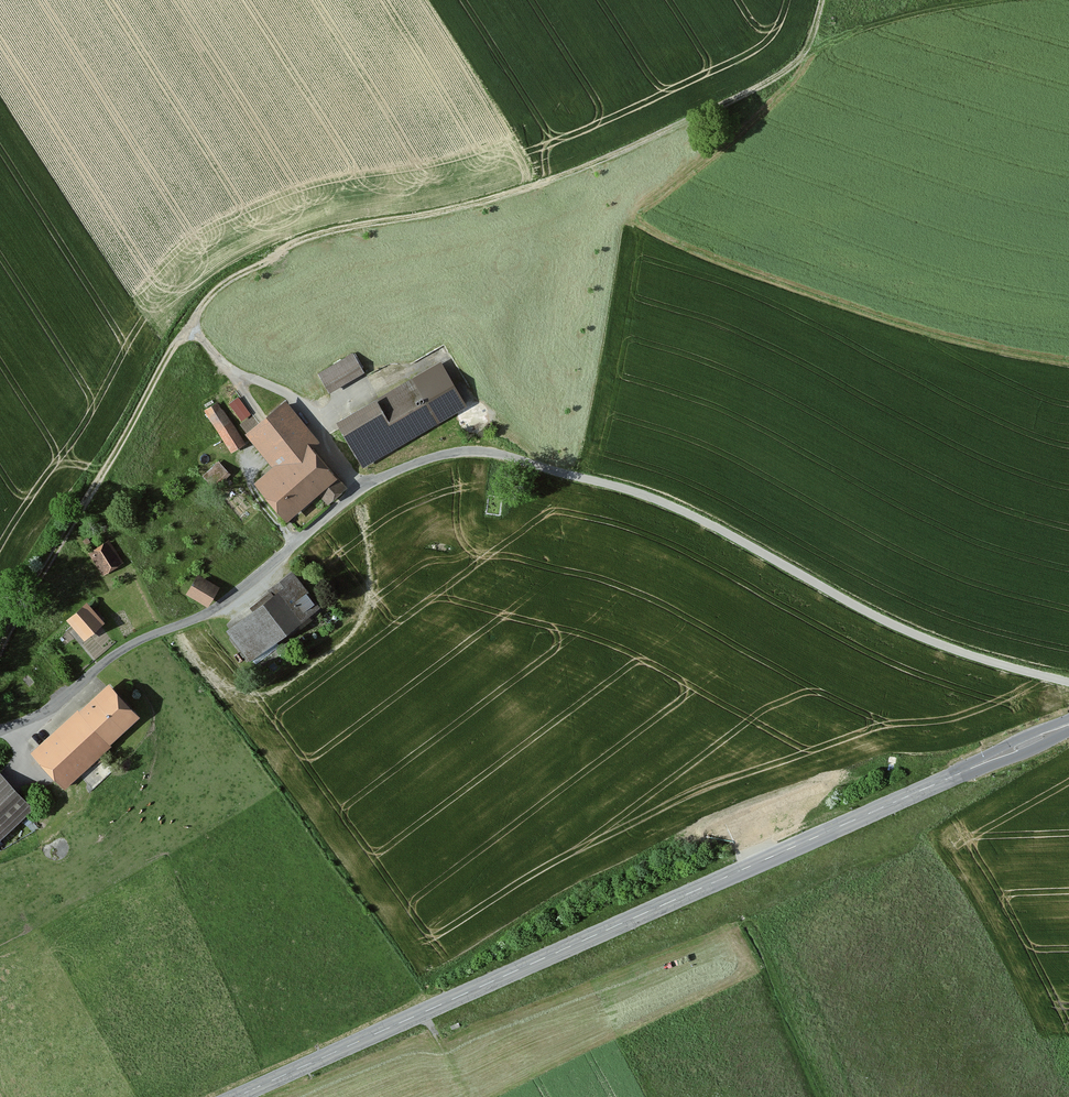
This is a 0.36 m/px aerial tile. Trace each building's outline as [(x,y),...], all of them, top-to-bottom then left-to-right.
[(356,355),(323,374),(334,393),(367,375),(356,355)] [(418,380),(346,422),(372,465),(443,423),(418,380)] [(238,395),(229,403),(242,419),(251,411),(238,395)] [(223,405),(208,415),(234,452),(248,442),(223,405)] [(290,405),(249,434),(281,478),(265,490),(288,521),(345,479),(290,405)] [(246,429),(258,422),(253,413),(240,420),(246,429)] [(224,464),(215,471),(224,483),(233,476),(224,464)] [(113,538),(97,550),(116,574),(132,562),(113,538)] [(298,576),(235,628),(265,664),(328,613),(298,576)] [(213,586),(194,577),(184,598),(204,607),(213,586)] [(62,622),(81,640),(97,624),(78,606),(62,622)] [(107,680),(36,751),(73,788),(144,716),(107,680)] [(0,774),(0,838),(37,807),(5,770),(0,774)]
